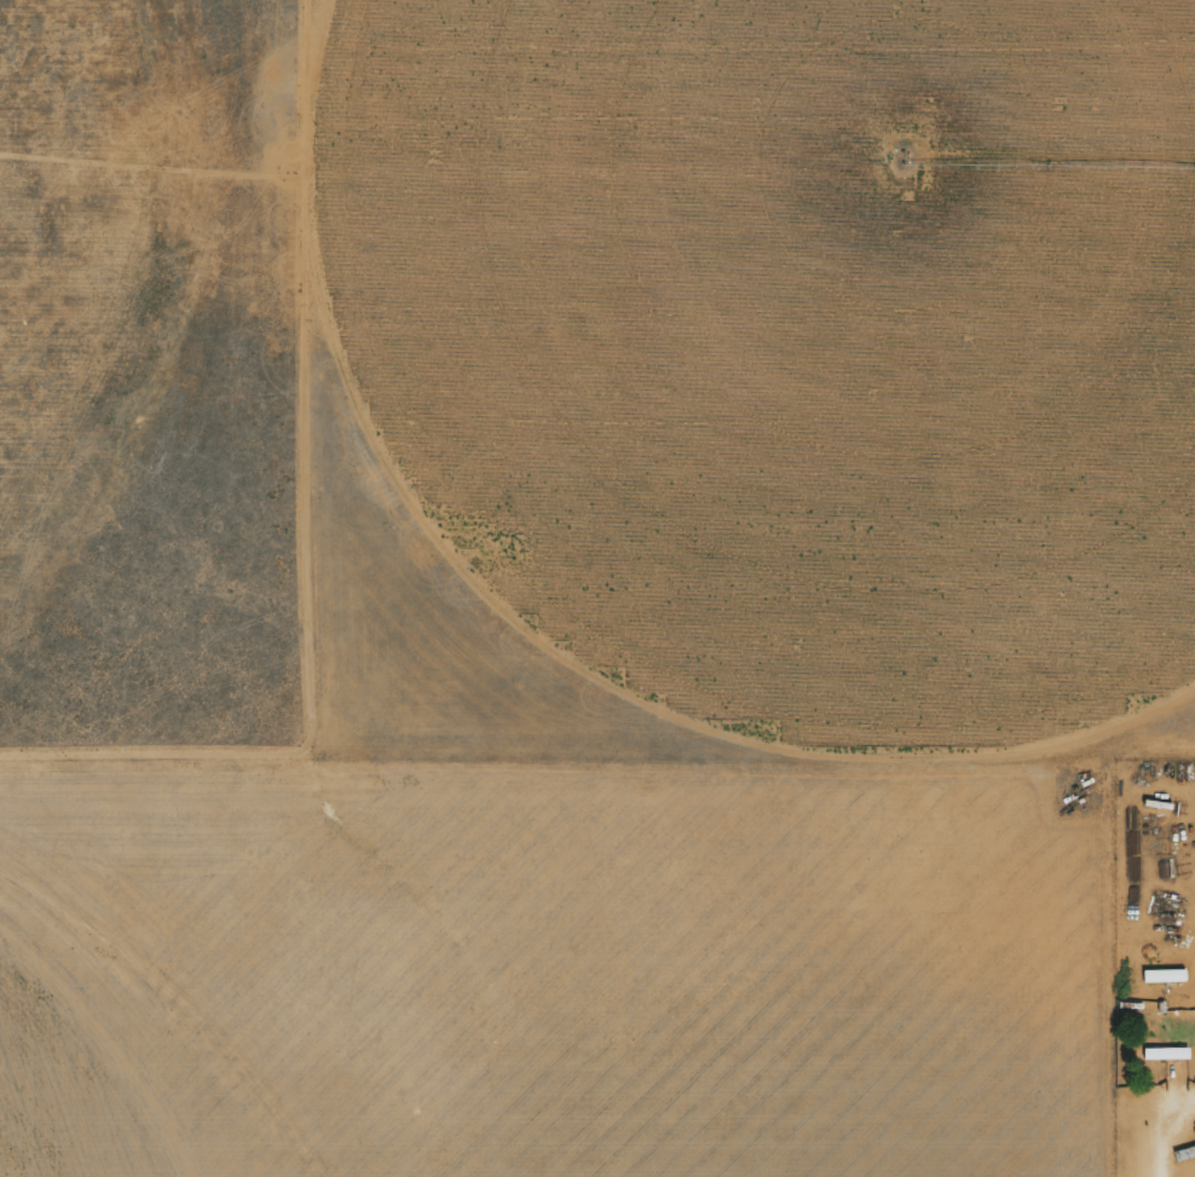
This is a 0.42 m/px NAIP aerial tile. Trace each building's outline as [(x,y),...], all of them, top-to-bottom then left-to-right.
[(1138,1066),(1187,1062),(1185,1044),(1137,1046),(1138,1066)]
